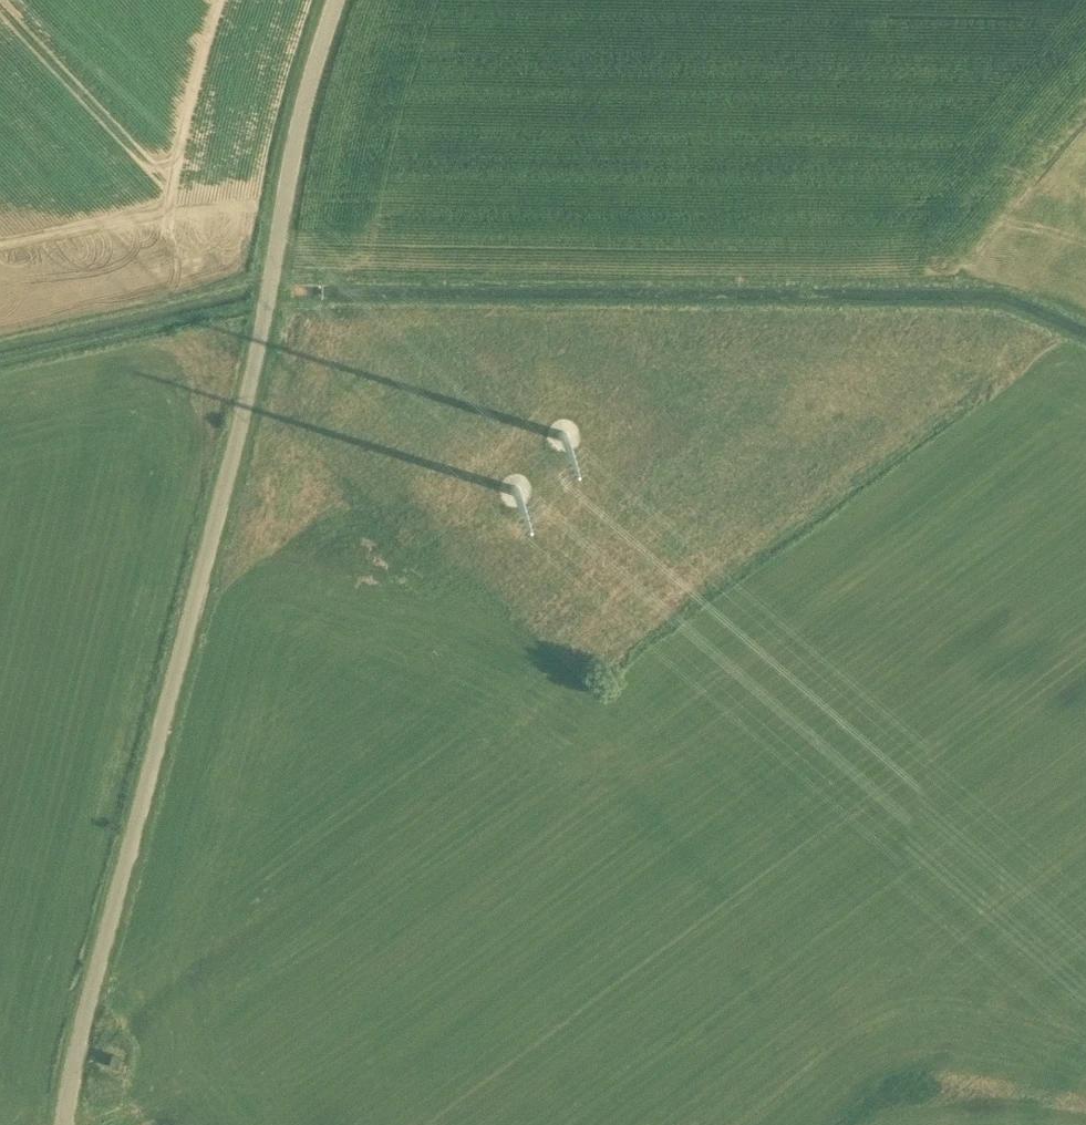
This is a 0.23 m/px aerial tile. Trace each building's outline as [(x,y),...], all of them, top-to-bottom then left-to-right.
[(557,437),(557,438),(557,440),(558,441),(560,442),(561,443),(563,443),(565,442),(566,441),(567,440),(567,438),(567,436),(567,435),(566,434),(564,433),(563,432),(561,432),(560,433),(558,434),(557,435),(557,437)] [(512,494),(512,496),(513,498),(515,499),(517,499),(519,499),(521,498),(522,497),(523,495),(522,493),(521,491),(520,490),(518,489),(516,489),(514,490),(513,492),(512,494)]
